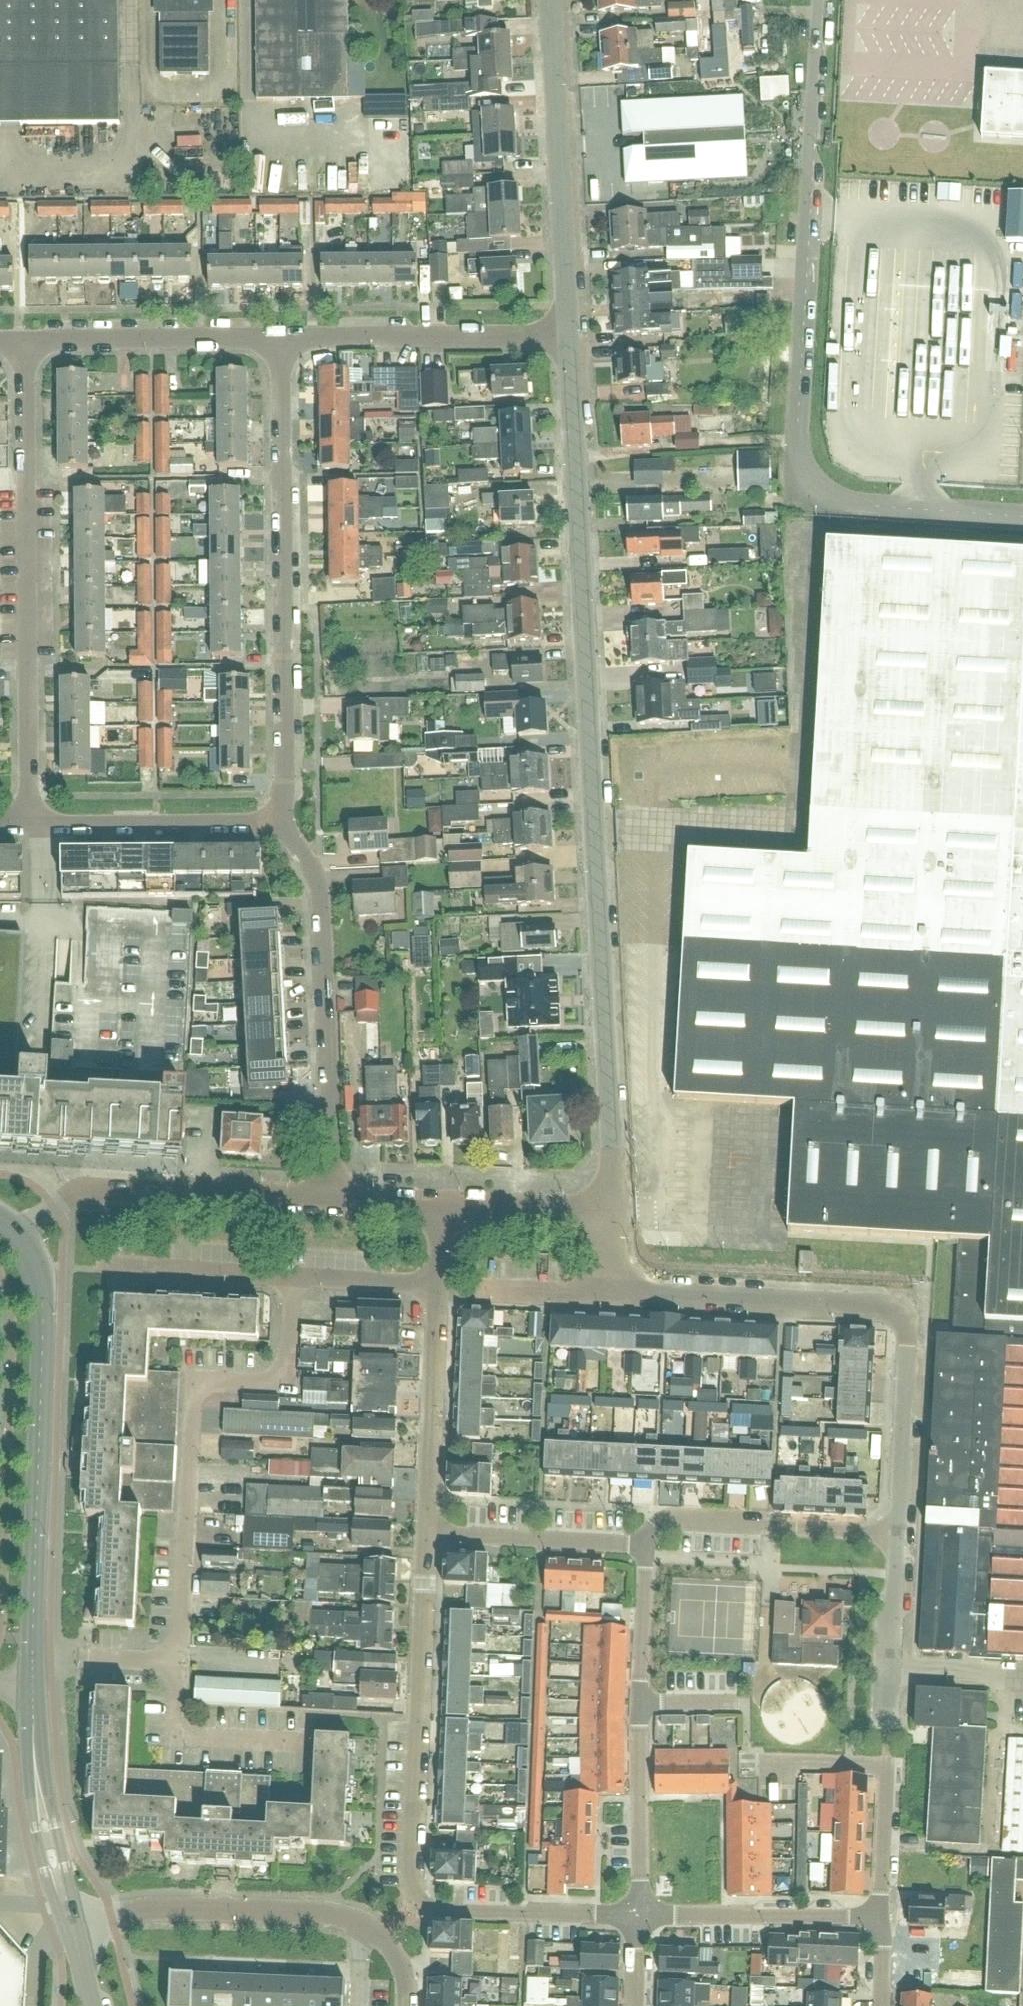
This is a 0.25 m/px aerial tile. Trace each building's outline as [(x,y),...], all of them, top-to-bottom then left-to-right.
[(121,126),(120,0),(0,0),(0,127),(121,126)] [(210,12),(210,0),(159,0),(159,13),(161,13),(161,77),(175,77),(208,77),(210,77),(210,12)] [(258,102),(350,101),(349,0),(257,0),(258,102)] [(478,10),(494,9),(494,0),(478,0),(478,10)] [(662,0),(600,0),(600,14),(636,12),(636,11),(662,9),(662,0)] [(727,32),(725,0),(713,0),(716,41),(727,40),(726,32),(727,32)] [(742,13),(738,14),(737,0),(725,0),(727,32),(743,31),(745,51),(755,50),(752,8),(742,9),(742,13)] [(669,19),(685,19),(696,18),(696,4),(668,5),(669,19)] [(713,57),(711,19),(711,15),(698,16),(701,58),(713,57)] [(685,22),(685,19),(669,19),(656,20),(657,36),(687,34),(688,50),(698,49),(698,21),(685,22)] [(467,41),(480,40),(480,52),(456,53),(457,63),(459,63),(511,60),(510,37),(499,37),(499,22),(427,25),(428,39),(467,37),(467,41)] [(654,34),(649,35),(638,35),(638,34),(602,36),(603,55),(655,52),(654,34)] [(655,52),(603,55),(604,73),(640,71),(640,70),(651,70),(652,83),(673,82),(672,68),(664,68),(663,51),(655,52)] [(471,86),(482,85),(512,84),(511,60),(459,63),(460,74),(471,73),(471,86)] [(409,97),(410,104),(471,100),(470,88),(418,90),(418,97),(409,97)] [(979,89),(977,152),(1022,154),(1022,92),(979,89)] [(743,99),(703,101),(622,105),(623,139),(645,137),(646,151),(624,153),(626,186),(707,182),(747,180),(746,153),(744,126),(743,99)] [(472,113),(471,100),(410,104),(410,115),(441,114),(441,115),(472,113)] [(206,110),(177,111),(177,126),(207,125),(206,110)] [(475,138),(515,136),(514,113),(474,115),(475,138)] [(516,142),(515,136),(475,138),(476,148),(486,147),(486,161),(520,159),(522,156),(522,145),(519,142),(516,142)] [(443,165),(443,179),(474,177),(473,164),(443,165)] [(474,177),(443,179),(444,192),(474,191),(474,177)] [(938,186),(937,202),(960,204),(961,187),(938,186)] [(475,215),(475,217),(520,215),(518,188),(490,189),(490,203),(484,204),(484,201),(480,196),(446,198),(447,216),(469,215),(475,215)] [(1008,198),(1006,245),(1022,246),(1022,198),(1008,198)] [(373,215),(393,214),(393,200),(373,200),(373,215)] [(393,200),(393,214),(413,214),(413,200),(393,200)] [(300,201),(280,202),(280,215),(300,215),(300,225),(311,225),(311,204),(300,204),(300,201)] [(326,215),(345,215),(346,201),(326,201),(326,204),(316,204),(316,224),(326,225),(326,215)] [(346,201),(345,215),(365,215),(365,201),(346,201)] [(765,209),(765,201),(744,201),(745,210),(765,209)] [(232,203),(233,216),(252,215),(251,202),(232,203)] [(260,215),(280,215),(280,202),(260,202),(260,215)] [(38,218),(58,218),(58,203),(38,203),(38,218)] [(58,203),(58,218),(78,217),(78,203),(58,203)] [(145,217),(164,217),(164,203),(145,203),(145,217)] [(184,203),(164,203),(164,217),(184,217),(184,203)] [(213,216),(233,216),(232,203),(213,203),(213,216)] [(9,218),(9,204),(0,204),(0,218),(9,218)] [(92,218),(111,217),(111,204),(92,204),(92,218)] [(111,204),(111,217),(131,217),(131,204),(111,204)] [(711,227),(710,214),(690,215),(690,228),(711,227)] [(521,239),(520,215),(475,217),(475,215),(469,215),(470,242),(458,242),(458,255),(487,254),(487,241),(521,239)] [(647,215),(611,217),(612,235),(681,230),(680,218),(647,220),(647,215)] [(259,234),(259,249),(269,249),(269,236),(266,236),(266,221),(257,221),(257,234),(259,234)] [(681,230),(612,235),(613,253),(668,251),(668,262),(725,262),(724,231),(681,232),(681,230)] [(15,291),(15,262),(2,262),(2,241),(0,241),(0,291),(15,291)] [(57,283),(59,283),(59,251),(45,252),(45,242),(33,242),(33,252),(32,252),(32,283),(47,283),(47,286),(57,286),(57,283)] [(281,260),(281,289),(305,289),(305,245),(281,245),(281,260)] [(394,259),(393,259),(394,288),(418,288),(418,259),(405,259),(405,246),(394,246),(394,259)] [(346,288),(370,288),(370,259),(358,259),(358,247),(347,247),(347,259),(346,259),(346,288)] [(163,282),(165,282),(165,250),(138,251),(139,282),(153,282),(153,284),(163,284),(163,282)] [(192,250),(165,250),(165,282),(180,281),(180,284),(190,284),(190,281),(192,281),(192,250)] [(86,282),(85,251),(59,251),(59,283),(74,282),(74,285),(84,285),(84,282),(86,282)] [(110,282),(112,282),(112,251),(85,251),(86,282),(100,282),(101,285),(110,285),(110,282)] [(139,282),(138,251),(112,251),(112,282),(127,282),(127,285),(137,285),(137,282),(139,282)] [(732,258),(733,281),(763,280),(762,257),(732,258)] [(447,258),(431,258),(433,285),(449,284),(447,258)] [(322,288),(346,288),(346,259),(322,260),(322,288)] [(370,288),(394,288),(393,259),(370,259),(370,288)] [(209,289),(234,289),(233,260),(209,261),(209,289)] [(234,289),(257,289),(257,260),(233,260),(234,289)] [(257,289),(281,289),(281,260),(257,260),(257,289)] [(483,263),(469,263),(470,279),(483,278),(484,291),(517,290),(516,263),(484,265),(483,263)] [(614,276),(615,297),(672,293),(671,273),(648,274),(614,276)] [(672,293),(615,297),(616,317),(651,315),(671,314),(673,313),(672,293)] [(727,335),(766,332),(765,317),(770,317),(769,308),(737,310),(737,317),(725,318),(727,335)] [(671,314),(651,315),(616,317),(618,338),(672,335),(671,314)] [(663,349),(663,361),(676,360),(676,348),(663,349)] [(650,356),(619,358),(620,386),(648,384),(647,370),(651,370),(650,356)] [(493,371),(475,372),(475,387),(493,386),(494,399),(529,397),(528,370),(493,372),(493,371)] [(373,371),(373,385),(374,395),(385,395),(385,371),(373,371)] [(396,395),(396,371),(385,371),(385,395),(396,395)] [(408,395),(407,371),(396,371),(396,395),(399,395),(408,395)] [(419,371),(407,371),(408,395),(399,395),(399,414),(420,414),(419,371)] [(447,371),(423,371),(424,408),(448,408),(447,371)] [(318,386),(322,386),(322,397),(374,397),(374,395),(373,385),(350,385),(350,372),(321,372),(321,374),(318,374),(318,386)] [(210,398),(248,397),(248,373),(219,373),(219,388),(210,388),(210,398)] [(60,399),(88,399),(88,375),(60,375),(60,399)] [(137,378),(137,397),(151,397),(151,378),(137,378)] [(156,378),(156,397),(170,397),(170,378),(156,378)] [(648,398),(668,397),(668,387),(647,388),(648,398)] [(151,397),(137,397),(137,417),(151,417),(151,397)] [(170,397),(156,397),(156,416),(170,416),(170,397)] [(219,421),(248,421),(248,397),(210,398),(210,408),(219,408),(219,421)] [(322,422),(350,421),(350,405),(374,405),(374,397),(322,397),(322,408),(318,409),(318,420),(322,420),(322,422)] [(88,399),(60,399),(60,423),(89,423),(88,399)] [(455,410),(456,424),(486,422),(485,409),(455,410)] [(501,417),(502,431),(474,432),(475,448),(532,445),(530,415),(501,417)] [(622,417),(624,449),(652,448),(652,438),(676,437),(675,419),(651,420),(651,416),(622,417)] [(219,445),(248,445),(248,421),(219,421),(219,444),(219,445)] [(350,421),(322,422),(322,446),(350,446),(350,444),(360,444),(360,445),(374,445),(374,435),(365,435),(365,421),(350,421)] [(89,423),(60,423),(60,446),(89,446),(89,423)] [(400,423),(401,445),(416,444),(416,423),(400,423)] [(137,425),(137,444),(151,444),(151,425),(137,425)] [(155,425),(156,445),(171,445),(170,425),(155,425)] [(151,444),(137,444),(137,464),(152,464),(151,444)] [(219,445),(219,444),(205,444),(205,455),(219,455),(219,469),(248,469),(248,445),(219,445)] [(171,453),(171,445),(156,445),(156,476),(194,476),(194,460),(186,460),(186,453),(171,453)] [(476,463),(504,462),(504,476),(533,475),(532,445),(475,448),(476,463)] [(89,446),(60,446),(60,471),(89,471),(89,446)] [(350,446),(322,446),(322,471),(351,471),(350,446)] [(397,476),(419,476),(419,463),(397,464),(397,476)] [(459,473),(459,485),(489,484),(488,471),(459,473)] [(419,492),(419,480),(397,481),(397,492),(419,492)] [(190,483),(190,495),(207,495),(206,482),(190,483)] [(138,485),(138,516),(151,516),(151,484),(138,485)] [(369,498),(359,498),(359,486),(331,486),(331,511),(393,511),(393,509),(393,501),(369,501),(369,498)] [(427,522),(451,521),(449,487),(425,488),(427,522)] [(212,516),(241,516),(240,492),(211,492),(212,516)] [(76,493),(76,517),(105,517),(105,515),(127,515),(126,497),(105,498),(105,493),(76,493)] [(157,497),(157,516),(171,516),(171,497),(157,497)] [(500,497),(483,497),(484,508),(501,507),(502,527),(536,526),(535,498),(501,499),(500,497)] [(684,514),(683,514),(712,513),(711,498),(629,501),(629,510),(627,512),(627,518),(630,520),(630,524),(664,523),(664,515),(684,514)] [(393,511),(331,511),(331,536),(359,536),(359,522),(370,522),(370,520),(399,519),(399,509),(393,509),(393,511)] [(423,525),(422,513),(406,514),(406,525),(423,525)] [(750,527),(750,529),(763,528),(763,527),(779,526),(778,514),(766,515),(766,513),(743,513),(743,527),(750,527)] [(241,540),(241,516),(212,516),(212,528),(196,528),(196,540),(212,540),(241,540)] [(105,517),(76,517),(77,541),(106,541),(105,517)] [(138,520),(138,540),(152,539),(152,520),(138,520)] [(156,520),(157,539),(171,539),(170,520),(156,520)] [(763,528),(750,529),(751,545),(783,544),(782,531),(772,531),(772,530),(763,530),(763,528)] [(628,557),(662,555),(662,559),(683,558),(683,547),(701,546),(700,530),(648,532),(648,536),(628,536),(628,557)] [(359,536),(331,536),(331,560),(383,560),(383,549),(370,549),(370,548),(359,548),(359,536)] [(427,547),(430,547),(439,547),(438,538),(427,539),(427,547)] [(152,559),(152,539),(138,540),(138,559),(152,559)] [(171,539),(157,539),(157,559),(171,558),(171,539)] [(241,540),(212,540),(212,564),(241,563),(241,540)] [(106,541),(77,541),(77,565),(106,564),(106,541)] [(450,546),(439,547),(430,547),(430,556),(450,555),(450,558),(483,556),(483,543),(450,544),(450,546)] [(828,544),(810,863),(690,856),(675,1100),(795,1107),(795,1112),(796,1112),(794,1149),(793,1149),(793,1153),(794,1153),(792,1189),(791,1189),(791,1193),(792,1193),(789,1230),(788,1233),(792,1234),(792,1233),(828,1235),(832,1236),(832,1235),(869,1237),(869,1238),(872,1238),(873,1237),(908,1239),(908,1240),(912,1240),(948,1242),(952,1242),(958,1242),(953,1339),(939,1339),(938,1355),(937,1355),(937,1358),(938,1358),(937,1373),(936,1373),(936,1376),(937,1376),(937,1391),(935,1391),(935,1394),(936,1394),(935,1408),(934,1408),(934,1420),(935,1420),(934,1436),(933,1435),(933,1438),(934,1438),(933,1453),(932,1456),(928,1515),(929,1515),(928,1527),(921,1652),(970,1655),(970,1657),(998,1659),(998,1656),(1022,1658),(1022,555),(828,544)] [(709,551),(709,564),(750,563),(750,550),(709,551)] [(471,572),(539,569),(538,551),(503,553),(504,560),(470,562),(471,572)] [(383,560),(331,560),(332,585),(360,585),(360,571),(370,571),(370,569),(383,569),(383,560)] [(241,563),(212,564),(212,587),(241,587),(241,563)] [(106,564),(77,565),(77,588),(106,588),(106,564)] [(138,568),(138,587),(153,587),(153,568),(138,568)] [(157,568),(157,587),(171,587),(171,568),(157,568)] [(539,569),(471,572),(471,573),(464,573),(466,601),(494,600),(494,589),(540,586),(539,569)] [(688,588),(687,584),(687,576),(655,577),(655,580),(632,580),(633,591),(630,592),(631,603),(633,603),(633,606),(649,605),(649,608),(665,607),(664,589),(688,588)] [(374,581),(374,604),(396,603),(395,581),(374,581)] [(153,606),(153,587),(138,587),(139,606),(153,606)] [(171,587),(157,587),(158,606),(172,606),(171,587)] [(241,587),(212,587),(213,611),(242,611),(241,587)] [(106,588),(77,588),(77,612),(106,611),(106,588)] [(684,598),(684,614),(705,613),(704,597),(684,598)] [(464,627),(541,622),(540,603),(506,605),(506,611),(495,612),(495,607),(463,609),(464,627)] [(769,611),(771,639),(782,638),(781,610),(769,611)] [(106,611),(77,612),(78,635),(107,635),(106,611)] [(213,635),(242,634),(242,611),(213,611),(213,635)] [(633,643),(633,646),(667,645),(666,639),(671,639),(671,640),(687,639),(687,636),(718,634),(717,613),(705,613),(684,614),(685,626),(666,627),(666,625),(632,626),(632,630),(627,631),(628,643),(633,643)] [(139,635),(153,635),(153,614),(139,614),(139,635)] [(157,615),(158,635),(171,635),(170,614),(157,615)] [(542,641),(541,622),(464,627),(465,639),(507,636),(508,643),(542,641)] [(242,634),(213,635),(213,659),(242,659),(242,634)] [(107,659),(107,635),(78,635),(78,660),(107,659)] [(153,666),(153,635),(139,635),(139,652),(130,652),(130,666),(153,666)] [(171,655),(171,635),(158,635),(158,655),(171,655)] [(688,664),(689,674),(717,673),(716,661),(689,663),(688,644),(667,645),(633,646),(634,667),(688,664)] [(430,656),(431,674),(446,673),(445,660),(444,660),(443,655),(430,656)] [(543,659),(530,659),(507,661),(507,658),(494,659),(495,676),(514,674),(515,685),(532,683),(544,683),(543,659)] [(140,672),(140,704),(154,704),(154,672),(140,672)] [(717,674),(717,673),(689,674),(689,687),(717,686),(717,690),(731,690),(731,673),(717,674)] [(753,675),(754,693),(776,692),(775,674),(753,675)] [(452,678),(453,694),(485,693),(485,676),(452,678)] [(221,680),(221,690),(205,690),(205,702),(221,702),(221,704),(251,704),(250,679),(221,680)] [(62,705),(91,705),(91,681),(62,681),(62,705)] [(638,703),(638,706),(686,704),(686,703),(685,683),(638,686),(638,690),(635,691),(636,703),(638,703)] [(158,684),(158,703),(172,703),(172,684),(158,684)] [(525,693),(501,694),(485,695),(487,721),(518,720),(519,736),(548,735),(546,704),(526,705),(525,693)] [(635,696),(618,695),(618,708),(634,709),(635,696)] [(394,726),(394,718),(410,718),(409,700),(370,700),(370,713),(350,714),(350,744),(389,744),(389,726),(394,726)] [(764,701),(766,727),(778,726),(777,701),(764,701)] [(686,704),(638,706),(639,710),(636,710),(637,722),(639,722),(640,726),(692,724),(692,733),(721,732),(721,731),(728,730),(727,717),(700,719),(699,702),(686,703),(686,704)] [(173,722),(172,703),(158,703),(159,723),(173,722)] [(154,704),(140,704),(140,723),(154,723),(154,704)] [(251,704),(221,704),(222,728),(251,727),(251,704)] [(91,705),(62,705),(62,729),(92,728),(91,705)] [(214,751),(251,751),(251,727),(222,728),(222,739),(214,739),(214,751)] [(392,741),(405,740),(405,727),(392,727),(392,741)] [(92,728),(62,729),(62,752),(92,752),(92,728)] [(139,732),(140,751),(154,751),(154,731),(139,732)] [(158,732),(159,751),(173,751),(173,732),(158,732)] [(464,734),(446,735),(447,753),(478,751),(477,737),(464,738),(464,734)] [(433,753),(447,753),(446,735),(425,736),(426,753),(433,752),(433,753)] [(155,771),(154,751),(140,751),(140,771),(155,771)] [(173,770),(173,751),(159,751),(159,770),(173,770)] [(251,775),(251,751),(214,751),(214,760),(222,760),(222,775),(251,775)] [(478,751),(447,753),(433,753),(434,761),(442,766),(478,764),(478,751)] [(92,752),(62,752),(63,777),(92,776),(92,752)] [(387,756),(354,758),(355,772),(378,771),(378,767),(387,767),(387,756)] [(481,766),(481,779),(550,775),(549,762),(547,762),(546,757),(511,759),(511,765),(481,766)] [(550,789),(550,775),(481,779),(482,791),(513,789),(513,795),(549,794),(549,789),(550,789)] [(408,811),(426,810),(425,792),(407,793),(408,811)] [(448,809),(479,807),(480,807),(480,793),(456,794),(457,795),(447,795),(448,808),(448,809)] [(479,823),(479,807),(448,809),(448,808),(443,808),(444,830),(452,829),(451,824),(479,823)] [(495,835),(553,832),(552,818),(550,818),(550,814),(515,816),(515,821),(494,822),(495,835)] [(381,866),(405,865),(443,863),(442,841),(437,842),(437,839),(388,842),(387,824),(350,826),(352,855),(381,854),(381,866)] [(553,846),(553,832),(495,835),(495,846),(516,845),(516,852),(539,851),(551,850),(551,846),(553,846)] [(449,848),(449,865),(481,863),(481,864),(484,864),(483,846),(449,848)] [(177,898),(205,898),(205,851),(177,852),(177,898)] [(233,851),(205,851),(205,898),(234,898),(233,851)] [(253,877),(261,877),(261,851),(233,851),(234,898),(255,898),(255,900),(257,900),(256,896),(254,896),(253,877)] [(63,899),(92,899),(92,852),(62,853),(63,899)] [(120,852),(92,852),(92,899),(121,899),(120,852)] [(121,899),(149,899),(148,852),(120,852),(121,899)] [(177,852),(148,852),(149,899),(177,898),(177,852)] [(0,853),(0,900),(20,899),(20,898),(19,898),(19,879),(19,853),(0,853)] [(483,889),(481,864),(481,863),(449,865),(451,890),(483,889)] [(356,918),(397,916),(396,891),(410,890),(409,869),(383,870),(384,882),(354,884),(356,918)] [(486,892),(555,888),(554,873),(552,873),(552,869),(517,871),(518,879),(485,881),(486,892)] [(519,908),(544,907),(554,906),(554,902),(556,902),(555,888),(486,892),(486,902),(519,900),(519,908)] [(434,895),(413,896),(414,920),(435,919),(434,895)] [(262,905),(228,907),(228,919),(240,918),(242,940),(281,938),(279,916),(262,916),(262,905)] [(193,915),(174,914),(174,926),(192,927),(193,915)] [(524,950),(544,949),(557,948),(556,943),(558,943),(558,932),(556,932),(555,928),(525,929),(525,926),(503,928),(504,933),(502,933),(503,954),(524,953),(524,950)] [(393,933),(394,950),(410,950),(410,933),(393,933)] [(88,1153),(88,1149),(177,1154),(181,1085),(158,1084),(158,1096),(80,1092),(80,1096),(40,1094),(41,1072),(15,1071),(23,937),(0,935),(0,1148),(88,1153)] [(281,938),(242,940),(243,962),(282,960),(281,938)] [(197,962),(209,963),(210,955),(197,954),(197,962)] [(282,960),(243,962),(244,983),(283,981),(282,960)] [(480,983),(508,982),(510,1028),(560,1026),(559,1008),(561,1008),(560,996),(558,996),(557,978),(518,980),(517,960),(479,962),(480,983)] [(209,971),(209,963),(197,962),(196,970),(209,971)] [(476,964),(463,964),(463,977),(476,977),(476,964)] [(283,981),(244,983),(245,1005),(284,1002),(283,981)] [(379,1014),(378,996),(356,996),(357,1014),(379,1014)] [(194,1006),(206,1007),(207,999),(195,998),(194,1006)] [(284,1002),(245,1005),(246,1026),(285,1024),(284,1002)] [(206,1015),(206,1007),(194,1006),(194,1014),(206,1015)] [(285,1024),(246,1026),(247,1047),(247,1048),(286,1045),(285,1024)] [(495,1040),(494,1029),(481,1030),(481,1041),(495,1040)] [(524,1105),(527,1105),(531,1105),(533,1146),(536,1146),(536,1149),(548,1148),(548,1146),(569,1144),(566,1103),(537,1104),(536,1090),(540,1090),(538,1038),(519,1039),(522,1091),(523,1091),(524,1105)] [(191,1049),(203,1050),(204,1042),(192,1041),(191,1049)] [(49,1068),(70,1069),(71,1046),(51,1045),(49,1068)] [(247,1048),(247,1047),(241,1047),(243,1069),(288,1067),(286,1045),(247,1048)] [(203,1058),(203,1050),(191,1049),(191,1057),(203,1058)] [(466,1059),(467,1078),(480,1078),(480,1058),(466,1059)] [(494,1094),(495,1107),(491,1107),(493,1146),(516,1145),(514,1110),(511,1110),(508,1110),(508,1092),(520,1091),(519,1059),(507,1059),(507,1063),(489,1063),(490,1094),(494,1094)] [(289,1089),(288,1067),(243,1069),(245,1103),(280,1101),(280,1090),(289,1089)] [(455,1067),(440,1068),(441,1085),(443,1085),(443,1088),(455,1087),(455,1067)] [(424,1086),(441,1085),(440,1068),(423,1068),(424,1086)] [(385,1146),(383,1069),(368,1070),(369,1110),(359,1110),(360,1144),(360,1147),(364,1146),(364,1148),(369,1150),(374,1148),(374,1146),(377,1146),(377,1147),(379,1147),(379,1146),(385,1146)] [(397,1069),(383,1069),(385,1146),(390,1146),(392,1146),(396,1146),(396,1147),(401,1149),(406,1147),(406,1145),(410,1145),(410,1143),(409,1143),(408,1109),(398,1109),(397,1069)] [(480,1121),(481,1120),(483,1120),(482,1088),(468,1089),(469,1109),(452,1110),(454,1145),(457,1145),(457,1147),(469,1146),(469,1145),(472,1144),(472,1142),(481,1142),(480,1121)] [(441,1106),(436,1106),(436,1093),(420,1093),(420,1108),(417,1109),(418,1128),(421,1128),(422,1145),(427,1145),(427,1148),(438,1147),(438,1145),(443,1145),(441,1106)] [(265,1122),(225,1119),(223,1156),(243,1157),(243,1158),(246,1158),(250,1163),(256,1163),(259,1159),(263,1160),(264,1139),(272,1140),(273,1123),(265,1123),(265,1122)] [(801,1255),(800,1274),(813,1275),(814,1255),(801,1255)] [(150,1373),(150,1368),(152,1337),(259,1343),(261,1303),(244,1302),(244,1308),(205,1306),(206,1300),(172,1298),(172,1304),(113,1301),(112,1319),(118,1319),(116,1357),(110,1357),(109,1373),(89,1372),(89,1390),(94,1390),(92,1429),(86,1428),(85,1447),(91,1447),(89,1480),(84,1480),(83,1497),(89,1498),(88,1518),(108,1519),(107,1537),(101,1537),(99,1571),(105,1571),(103,1609),(97,1609),(96,1627),(137,1629),(143,1513),(174,1514),(181,1375),(150,1373)] [(402,1312),(395,1305),(395,1306),(361,1305),(338,1304),(338,1324),(400,1326),(401,1313),(402,1312)] [(486,1337),(486,1338),(514,1339),(515,1331),(498,1330),(498,1333),(494,1333),(495,1311),(464,1309),(460,1315),(459,1336),(486,1337)] [(530,1314),(529,1339),(542,1340),(544,1315),(530,1314)] [(579,1372),(582,1315),(554,1314),(552,1349),(575,1350),(575,1354),(572,1354),(571,1372),(578,1372),(579,1372)] [(607,1352),(609,1317),(582,1315),(579,1372),(578,1372),(577,1393),(586,1394),(588,1354),(585,1354),(585,1351),(607,1352)] [(634,1375),(637,1318),(609,1317),(607,1352),(630,1353),(630,1357),(627,1357),(626,1375),(634,1375)] [(637,1318),(634,1375),(642,1375),(643,1357),(640,1357),(640,1353),(662,1354),(664,1319),(646,1318),(637,1318)] [(687,1320),(669,1319),(667,1354),(691,1356),(690,1360),(687,1360),(686,1378),(694,1378),(695,1378),(697,1321),(687,1321),(687,1320)] [(725,1323),(697,1321),(695,1378),(694,1378),(693,1381),(693,1399),(702,1400),(704,1361),(700,1360),(700,1357),(723,1358),(725,1323)] [(725,1323),(723,1358),(745,1359),(745,1363),(742,1363),(741,1381),(749,1381),(752,1324),(725,1323)] [(400,1326),(338,1324),(335,1324),(334,1339),(356,1340),(356,1339),(363,1339),(363,1349),(387,1350),(399,1351),(400,1326)] [(752,1324),(749,1381),(757,1382),(758,1363),(755,1363),(755,1359),(778,1360),(780,1325),(752,1324)] [(328,1329),(301,1327),(301,1339),(327,1340),(328,1329)] [(874,1358),(874,1359),(876,1331),(875,1331),(875,1330),(841,1329),(840,1352),(836,1351),(836,1348),(818,1347),(818,1356),(835,1357),(835,1356),(874,1358)] [(458,1356),(499,1358),(499,1349),(485,1349),(486,1338),(486,1337),(459,1336),(458,1356)] [(538,1340),(537,1356),(545,1357),(546,1340),(538,1340)] [(356,1364),(355,1376),(399,1378),(399,1358),(356,1356),(356,1353),(331,1352),(330,1363),(356,1364)] [(793,1374),(794,1354),(785,1354),(784,1373),(793,1374)] [(498,1367),(499,1358),(458,1356),(457,1376),(456,1376),(456,1377),(484,1378),(485,1367),(498,1367)] [(872,1380),(874,1359),(874,1358),(835,1356),(835,1357),(835,1367),(841,1367),(840,1379),(872,1380)] [(536,1380),(544,1380),(545,1364),(537,1364),(536,1380)] [(578,1373),(557,1372),(556,1388),(576,1390),(578,1373)] [(399,1378),(355,1376),(355,1386),(349,1386),(349,1384),(330,1383),(330,1381),(305,1380),(304,1393),(328,1394),(398,1397),(399,1378)] [(456,1377),(455,1398),(483,1399),(484,1387),(497,1387),(498,1378),(484,1378),(456,1377)] [(871,1403),(872,1380),(840,1379),(840,1391),(826,1390),(825,1400),(833,1401),(871,1403)] [(693,1381),(671,1380),(670,1398),(693,1399),(693,1381)] [(784,1380),(783,1399),(791,1399),(807,1400),(808,1389),(792,1388),(792,1380),(784,1380)] [(502,1387),(504,1401),(529,1397),(528,1384),(502,1387)] [(535,1401),(543,1401),(544,1385),(536,1385),(535,1401)] [(398,1397),(328,1394),(328,1404),(349,1405),(349,1403),(354,1403),(354,1414),(397,1416),(398,1397)] [(280,1399),(244,1397),(244,1411),(280,1412),(280,1399)] [(552,1406),(572,1407),(572,1398),(553,1397),(552,1406)] [(455,1418),(496,1420),(496,1411),(483,1410),(483,1399),(455,1398),(455,1399),(456,1399),(455,1418)] [(591,1399),(572,1398),(572,1407),(591,1408),(591,1399)] [(615,1409),(616,1400),(597,1399),(596,1408),(615,1409)] [(790,1419),(791,1399),(783,1399),(782,1418),(790,1419)] [(635,1401),(616,1400),(615,1409),(634,1410),(635,1401)] [(543,1401),(535,1401),(535,1418),(543,1418),(543,1401)] [(640,1401),(640,1410),(659,1411),(660,1402),(640,1401)] [(870,1426),(871,1403),(833,1401),(832,1411),(839,1411),(838,1424),(870,1426)] [(665,1403),(664,1411),(684,1412),(684,1404),(665,1403)] [(709,1414),(709,1405),(690,1404),(690,1413),(709,1414)] [(709,1405),(709,1414),(728,1415),(728,1406),(709,1405)] [(753,1416),(753,1407),(734,1406),(734,1415),(753,1416)] [(772,1408),(753,1407),(753,1416),(772,1417),(772,1408)] [(581,1409),(572,1409),(572,1424),(580,1425),(581,1409)] [(242,1435),(314,1438),(315,1417),(224,1413),(223,1436),(242,1437),(242,1435)] [(678,1436),(679,1414),(665,1413),(664,1436),(678,1436)] [(549,1414),(548,1433),(556,1434),(557,1414),(549,1414)] [(396,1420),(332,1418),(331,1427),(352,1428),(352,1426),(356,1426),(355,1439),(396,1441),(396,1420)] [(455,1418),(454,1440),(482,1441),(482,1428),(496,1428),(496,1420),(455,1418)] [(742,1418),(742,1427),(751,1428),(752,1418),(742,1418)] [(543,1422),(535,1421),(533,1443),(542,1443),(543,1422)] [(782,1437),(801,1438),(801,1429),(782,1429),(782,1437)] [(801,1429),(801,1438),(820,1439),(820,1430),(801,1429)] [(828,1439),(848,1440),(848,1431),(829,1430),(828,1439)] [(848,1431),(848,1440),(867,1441),(868,1432),(848,1431)] [(545,1477),(568,1478),(570,1439),(570,1432),(560,1432),(559,1445),(547,1444),(545,1477)] [(647,1450),(636,1449),(634,1481),(656,1483),(659,1437),(647,1437),(647,1450)] [(293,1441),(263,1439),(263,1447),(293,1448),(293,1441)] [(580,1440),(570,1439),(568,1478),(590,1479),(592,1447),(580,1446),(580,1440)] [(712,1447),(707,1446),(705,1485),(727,1486),(729,1454),(728,1454),(729,1441),(713,1440),(712,1447)] [(837,1440),(836,1460),(847,1461),(848,1441),(837,1440)] [(253,1463),(255,1443),(223,1441),(222,1461),(253,1463)] [(603,1448),(592,1447),(590,1479),(612,1480),(614,1441),(603,1441),(603,1448)] [(624,1442),(614,1441),(612,1480),(634,1481),(636,1449),(624,1449),(624,1442)] [(751,1442),(751,1449),(749,1487),(771,1489),(773,1456),(761,1456),(762,1442),(751,1442)] [(492,1499),(493,1469),(494,1445),(474,1444),(473,1468),(450,1467),(449,1492),(453,1497),(492,1499)] [(661,1483),(683,1484),(685,1452),(673,1451),(674,1444),(663,1444),(661,1483)] [(312,1465),(395,1469),(396,1448),(363,1446),(363,1453),(313,1450),(312,1464),(312,1465)] [(696,1452),(685,1452),(683,1484),(705,1485),(707,1446),(697,1446),(696,1452)] [(740,1455),(729,1454),(727,1486),(749,1487),(751,1449),(741,1448),(740,1455)] [(270,1478),(343,1480),(343,1481),(361,1482),(362,1488),(394,1490),(395,1469),(312,1465),(312,1464),(271,1463),(270,1478)] [(799,1514),(821,1515),(822,1483),(810,1482),(811,1470),(800,1469),(799,1482),(800,1482),(798,1514),(799,1514)] [(821,1515),(842,1516),(843,1516),(845,1484),(846,1472),(835,1471),(835,1483),(822,1483),(821,1515)] [(799,1515),(799,1514),(798,1514),(800,1482),(799,1482),(788,1481),(788,1475),(777,1474),(775,1513),(781,1513),(781,1514),(799,1515)] [(857,1484),(845,1484),(843,1516),(842,1516),(842,1517),(861,1518),(861,1517),(866,1517),(868,1478),(858,1478),(857,1484)] [(248,1517),(298,1520),(326,1521),(328,1490),(249,1487),(248,1517)] [(393,1494),(382,1493),(332,1491),(331,1503),(349,1504),(350,1497),(355,1497),(355,1518),(392,1520),(393,1494)] [(296,1553),(298,1520),(248,1517),(245,1551),(296,1553)] [(355,1548),(380,1549),(391,1550),(392,1524),(382,1524),(331,1523),(318,1522),(318,1533),(330,1534),(350,1535),(351,1528),(356,1529),(355,1548)] [(240,1554),(205,1552),(205,1569),(240,1571),(240,1554)] [(307,1580),(396,1584),(397,1563),(367,1562),(367,1570),(350,1569),(350,1567),(321,1565),(321,1555),(308,1554),(307,1580)] [(488,1586),(490,1558),(451,1556),(446,1561),(445,1585),(468,1586),(467,1610),(515,1612),(516,1587),(488,1586)] [(577,1563),(547,1561),(546,1590),(575,1592),(577,1563)] [(575,1592),(604,1594),(606,1564),(577,1563),(575,1592)] [(232,1577),(203,1575),(203,1593),(231,1595),(232,1577)] [(366,1603),(384,1604),(395,1605),(396,1584),(307,1580),(306,1602),(318,1603),(319,1594),(349,1596),(366,1597),(366,1603)] [(840,1639),(841,1608),(852,1609),(853,1593),(831,1592),(830,1607),(806,1606),(805,1611),(796,1611),(796,1605),(776,1604),(773,1666),(838,1669),(839,1649),(834,1648),(834,1639),(840,1639)] [(311,1627),(311,1628),(393,1632),(394,1611),(365,1610),(365,1617),(312,1614),(312,1605),(293,1604),(293,1626),(311,1627)] [(494,1612),(494,1626),(521,1627),(521,1613),(494,1612)] [(447,1613),(447,1635),(487,1636),(487,1627),(474,1626),(474,1614),(447,1613)] [(603,1624),(603,1616),(548,1613),(547,1622),(603,1624)] [(533,1638),(535,1617),(527,1616),(526,1637),(533,1638)] [(548,1627),(540,1626),(539,1644),(548,1645),(548,1627)] [(628,1648),(629,1630),(629,1629),(586,1627),(585,1646),(628,1648)] [(363,1651),(382,1652),(392,1653),(393,1632),(311,1628),(311,1637),(323,1638),(347,1639),(347,1644),(363,1645),(363,1651)] [(487,1636),(447,1635),(446,1655),(473,1656),(473,1644),(487,1645),(487,1636)] [(533,1658),(534,1642),(525,1642),(525,1658),(533,1658)] [(548,1645),(539,1644),(538,1663),(547,1663),(548,1645)] [(628,1648),(585,1646),(584,1665),(627,1667),(628,1648)] [(363,1701),(386,1702),(397,1703),(397,1701),(400,1697),(400,1690),(397,1688),(398,1677),(397,1677),(398,1658),(386,1657),(338,1654),(315,1653),(314,1674),(337,1675),(336,1685),(346,1685),(359,1686),(360,1681),(364,1682),(363,1701)] [(486,1656),(473,1656),(446,1655),(445,1655),(444,1676),(445,1676),(472,1677),(472,1665),(486,1665),(486,1656)] [(525,1662),(524,1679),(532,1679),(533,1663),(525,1662)] [(547,1663),(538,1663),(538,1682),(546,1682),(547,1663)] [(626,1686),(627,1667),(584,1665),(583,1683),(626,1686)] [(445,1676),(444,1696),(485,1697),(485,1688),(471,1688),(472,1677),(445,1676)] [(208,1706),(209,1680),(197,1679),(195,1705),(208,1706)] [(531,1695),(532,1679),(524,1679),(523,1695),(531,1695)] [(208,1706),(220,1706),(221,1680),(209,1680),(208,1706)] [(233,1681),(221,1680),(220,1706),(232,1707),(233,1681)] [(232,1707),(244,1708),(245,1682),(233,1681),(232,1707)] [(244,1708),(256,1708),(257,1682),(245,1682),(244,1708)] [(256,1708),(268,1709),(269,1683),(257,1682),(256,1708)] [(546,1682),(538,1682),(537,1700),(545,1700),(546,1682)] [(282,1684),(269,1683),(268,1709),(281,1710),(282,1684)] [(625,1704),(626,1686),(583,1683),(583,1702),(625,1704)] [(935,1729),(929,1831),(929,1843),(979,1847),(980,1831),(988,1695),(919,1691),(916,1728),(935,1729)] [(133,1694),(99,1693),(98,1713),(92,1712),(90,1746),(96,1746),(94,1784),(88,1784),(87,1802),(97,1802),(95,1841),(113,1842),(113,1836),(151,1837),(151,1844),(167,1844),(166,1858),(186,1859),(186,1866),(205,1866),(205,1861),(237,1862),(237,1868),(256,1869),(256,1863),(276,1864),(276,1850),(292,1851),(292,1845),(351,1847),(352,1831),(347,1831),(349,1792),(354,1792),(356,1758),(350,1758),(351,1738),(317,1736),(313,1812),(271,1810),(272,1778),(129,1771),(133,1694)] [(303,1711),(341,1713),(358,1714),(358,1701),(334,1700),(334,1696),(309,1695),(309,1698),(304,1698),(303,1711)] [(531,1699),(485,1697),(444,1696),(444,1717),(470,1718),(471,1706),(484,1707),(523,1708),(522,1720),(530,1720),(531,1699)] [(545,1700),(537,1700),(536,1719),(544,1719),(545,1700)] [(624,1722),(625,1704),(583,1702),(582,1721),(624,1722)] [(662,1726),(674,1726),(674,1717),(662,1717),(662,1726)] [(674,1717),(674,1726),(687,1726),(687,1717),(674,1717)] [(711,1717),(698,1717),(698,1726),(711,1726),(711,1717)] [(544,1719),(536,1719),(535,1739),(544,1740),(544,1719)] [(443,1721),(442,1743),(483,1745),(483,1736),(469,1736),(470,1723),(443,1721)] [(582,1721),(582,1740),(624,1740),(624,1723),(624,1722),(582,1721)] [(522,1725),(521,1747),(529,1747),(530,1726),(522,1725)] [(544,1740),(535,1739),(534,1758),(543,1758),(544,1740)] [(1022,1854),(1022,1739),(1008,1739),(1003,1853),(1022,1854)] [(624,1740),(582,1740),(582,1758),(624,1758),(624,1740)] [(483,1745),(442,1743),(441,1763),(441,1764),(468,1765),(468,1764),(469,1753),(482,1754),(483,1745)] [(528,1767),(529,1751),(521,1750),(520,1767),(528,1767)] [(674,1752),(656,1752),(656,1795),(675,1795),(674,1752)] [(693,1752),(674,1752),(675,1795),(693,1794),(693,1752)] [(693,1794),(711,1794),(711,1752),(693,1752),(693,1794)] [(729,1752),(711,1752),(711,1794),(729,1794),(729,1801),(737,1801),(736,1784),(730,1784),(729,1752)] [(543,1758),(534,1758),(534,1776),(542,1776),(543,1758)] [(582,1758),(582,1776),(624,1776),(624,1758),(582,1758)] [(482,1764),(468,1764),(468,1765),(441,1764),(441,1763),(440,1763),(439,1785),(440,1785),(467,1786),(468,1773),(481,1774),(482,1764)] [(520,1771),(519,1786),(519,1787),(527,1788),(528,1771),(520,1771)] [(826,1805),(836,1806),(866,1807),(867,1777),(837,1775),(837,1791),(827,1791),(826,1805)] [(534,1776),(533,1794),(541,1795),(542,1776),(534,1776)] [(624,1776),(582,1776),(582,1793),(582,1795),(597,1795),(597,1796),(623,1796),(624,1796),(624,1792),(624,1776)] [(467,1797),(467,1786),(440,1785),(439,1804),(480,1806),(480,1797),(467,1797)] [(519,1787),(519,1786),(507,1785),(506,1801),(519,1802),(518,1804),(527,1804),(527,1788),(519,1787)] [(809,1785),(800,1785),(799,1831),(798,1894),(807,1894),(808,1831),(809,1785)] [(565,1821),(594,1822),(594,1808),(597,1808),(597,1796),(597,1795),(582,1795),(582,1793),(566,1793),(565,1821)] [(541,1795),(533,1794),(532,1820),(540,1820),(541,1795)] [(737,1805),(737,1801),(729,1801),(729,1806),(729,1825),(772,1824),(772,1805),(737,1805)] [(480,1806),(439,1804),(438,1826),(480,1828),(480,1820),(490,1821),(489,1825),(518,1826),(517,1829),(525,1830),(526,1808),(480,1806)] [(864,1837),(866,1807),(836,1806),(835,1835),(864,1837)] [(540,1820),(532,1820),(530,1850),(539,1850),(540,1820)] [(557,1839),(557,1849),(594,1850),(594,1831),(594,1822),(565,1821),(565,1839),(557,1839)] [(729,1825),(729,1843),(772,1842),(772,1824),(729,1825)] [(437,1884),(476,1886),(478,1832),(459,1832),(458,1855),(434,1854),(433,1878),(437,1884)] [(835,1835),(834,1865),(863,1866),(864,1837),(835,1835)] [(772,1860),(772,1842),(729,1843),(729,1861),(772,1860)] [(594,1850),(557,1849),(552,1849),(551,1868),(593,1869),(594,1850)] [(772,1879),(772,1860),(729,1861),(729,1879),(772,1879)] [(992,1860),(990,1903),(1015,1905),(1016,1881),(1017,1861),(992,1860)] [(862,1897),(863,1866),(834,1865),(832,1895),(862,1897)] [(824,1883),(824,1866),(812,1866),(811,1883),(824,1883)] [(593,1869),(551,1868),(550,1896),(566,1896),(566,1888),(592,1889),(593,1869)] [(534,1894),(548,1894),(549,1873),(535,1872),(534,1894)] [(773,1897),(772,1879),(729,1879),(730,1898),(773,1897)] [(950,1902),(911,1900),(911,1912),(908,1915),(907,1921),(910,1923),(910,1926),(946,1928),(947,1913),(965,1914),(966,1899),(950,1898),(950,1902)] [(1015,1905),(990,1903),(989,1926),(1022,1928),(1022,1905),(1015,1905)] [(431,1928),(430,1953),(453,1954),(452,1978),(473,1978),(475,1925),(436,1923),(431,1928)] [(988,1948),(1022,1950),(1022,1945),(1022,1928),(989,1926),(988,1948)] [(25,1963),(25,1959),(0,1931),(0,2005),(23,2005),(25,1963)] [(801,1934),(800,1938),(801,1938),(800,1965),(829,1966),(831,1936),(801,1934)] [(861,1937),(831,1936),(829,1966),(859,1968),(861,1937)] [(801,1938),(800,1938),(771,1937),(769,1967),(800,1969),(800,1965),(801,1938)] [(527,1943),(526,1968),(542,1969),(543,1943),(527,1943)] [(561,1970),(620,1972),(621,1948),(582,1946),(582,1959),(549,1958),(549,1967),(561,1967),(561,1970)] [(988,1948),(987,1971),(1022,1973),(1022,1950),(988,1948)] [(661,1949),(660,1973),(719,1976),(720,1965),(700,1964),(700,1951),(661,1949)] [(507,1978),(507,1979),(519,1979),(520,1957),(498,1956),(497,1977),(507,1978)] [(762,1977),(763,1956),(753,1956),(752,1976),(762,1977)] [(539,1969),(539,1978),(544,1979),(553,1979),(553,1969),(539,1969)] [(1020,1995),(1022,1973),(987,1971),(986,1994),(1020,1995)] [(193,1977),(172,1976),(172,1975),(171,1975),(170,2005),(192,2005),(193,1977)] [(215,1978),(193,1977),(192,2005),(214,2005),(215,1978)] [(215,1978),(214,2005),(235,2005),(237,1979),(215,1978)] [(777,1979),(752,1978),(751,1987),(776,1989),(777,1979)] [(258,1980),(237,1979),(235,2005),(257,2005),(258,1980)] [(462,1994),(472,1995),(472,1987),(496,1988),(496,1979),(472,1979),(472,1983),(430,1981),(429,2002),(429,2003),(461,2005),(468,2005),(478,2005),(478,1998),(465,1997),(465,2000),(462,2000),(462,1994)] [(519,1979),(507,1979),(505,1979),(504,2004),(518,2005),(519,1979)] [(280,1980),(258,1980),(257,2005),(279,2005),(280,1980)] [(301,1981),(280,1980),(279,2005),(300,2005),(301,1981)] [(549,1980),(527,1980),(526,2005),(548,2005),(549,1980)] [(620,1982),(585,1980),(584,2002),(580,2002),(580,1999),(567,1998),(567,2005),(619,2005),(620,1982)] [(301,1981),(300,2005),(322,2005),(323,1982),(301,1981)] [(816,1991),(828,1991),(828,1982),(816,1981),(816,1991)] [(323,1982),(322,2005),(344,2005),(345,1982),(344,1982),(344,1983),(323,1982)] [(712,2001),(711,1982),(695,1983),(696,2002),(712,2001)] [(840,1983),(828,1982),(828,1991),(839,1992),(840,1983)] [(659,2005),(695,2005),(694,2005),(695,1984),(660,1983),(659,2005)] [(734,1988),(734,2005),(751,2005),(752,1988),(734,1988)] [(843,1996),(810,1995),(809,2005),(842,2005),(843,1996)] [(904,2005),(934,2005),(934,1997),(904,1996),(904,2005)] [(1019,1998),(1003,1998),(1003,2005),(1019,2005),(1019,1998)]
